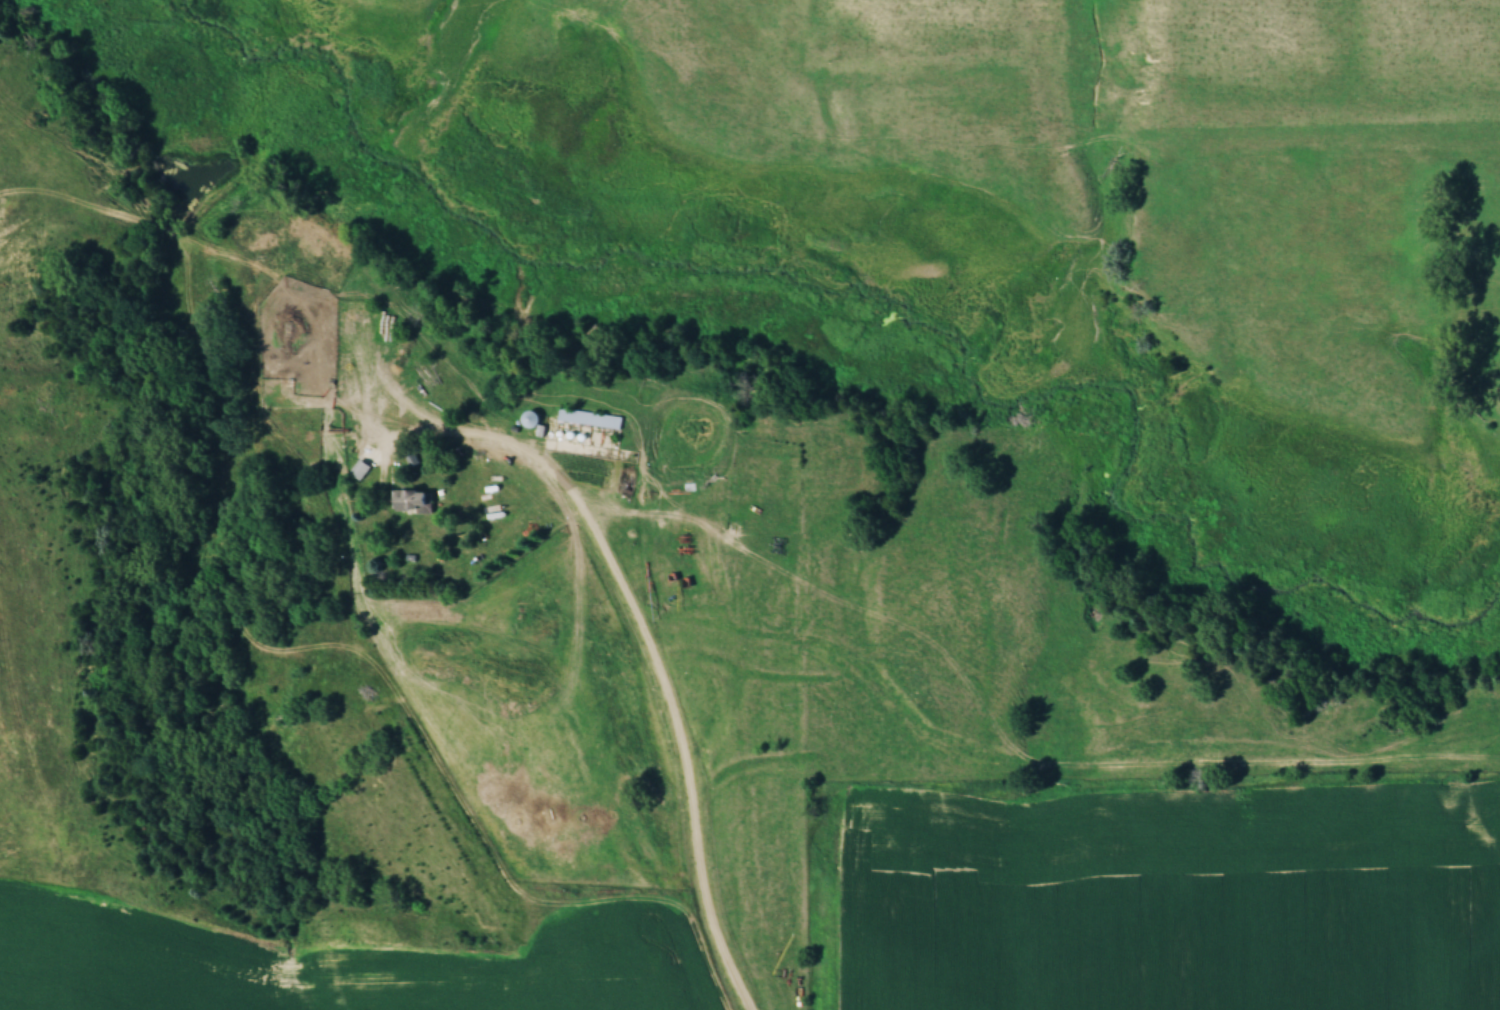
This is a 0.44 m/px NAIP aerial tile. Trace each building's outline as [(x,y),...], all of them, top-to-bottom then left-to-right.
[(555,419),(619,428),(620,416),(557,407),(555,419)] [(537,413),(521,410),(518,424),(533,428),(537,413)] [(368,466),(358,459),(349,473),(359,479),(368,466)] [(429,512),(429,490),(389,490),(389,512),(429,512)]
